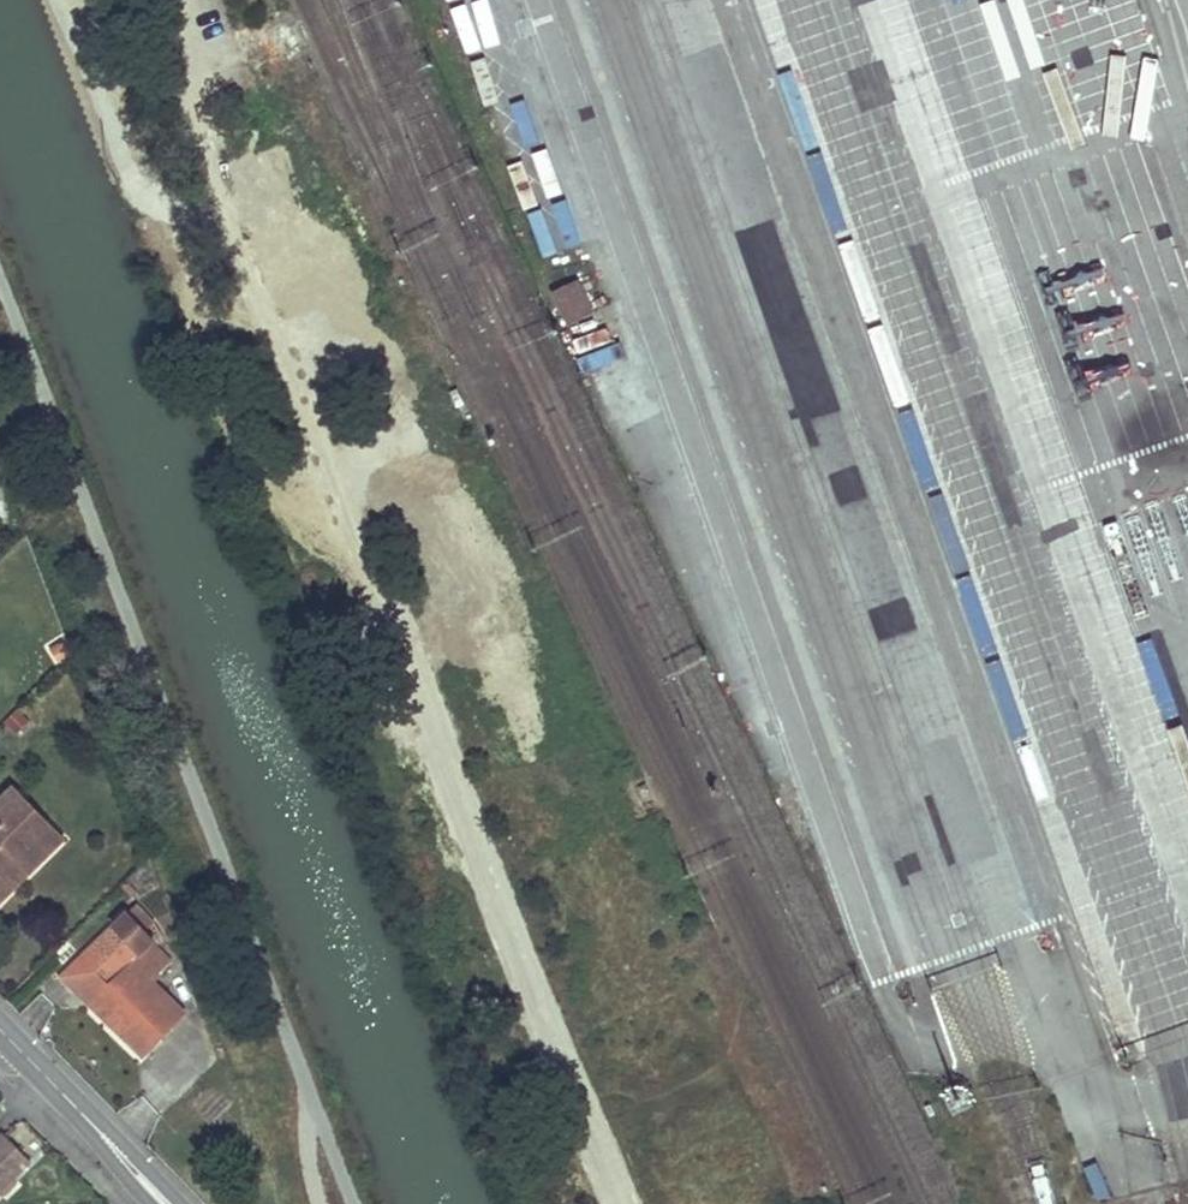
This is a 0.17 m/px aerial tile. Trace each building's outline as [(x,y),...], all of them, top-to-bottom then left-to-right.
[(555,211),(568,249),(579,246),(566,208),(555,211)] [(555,293),(570,323),(593,312),(578,281),(555,293)] [(0,804),(0,901),(17,883),(7,873),(51,828),(13,790),(0,804)] [(7,873),(17,883),(61,838),(51,828),(7,873)] [(150,920),(132,903),(61,978),(75,992),(82,985),(95,997),(88,1004),(145,1057),(183,1013),(148,979),(166,959),(147,941),(149,939),(142,929),(150,920)] [(75,992),(88,1004),(95,997),(82,985),(75,992)] [(2,1200),(10,1192),(6,1187),(32,1162),(6,1136),(0,1142),(0,1199),(2,1200)]
